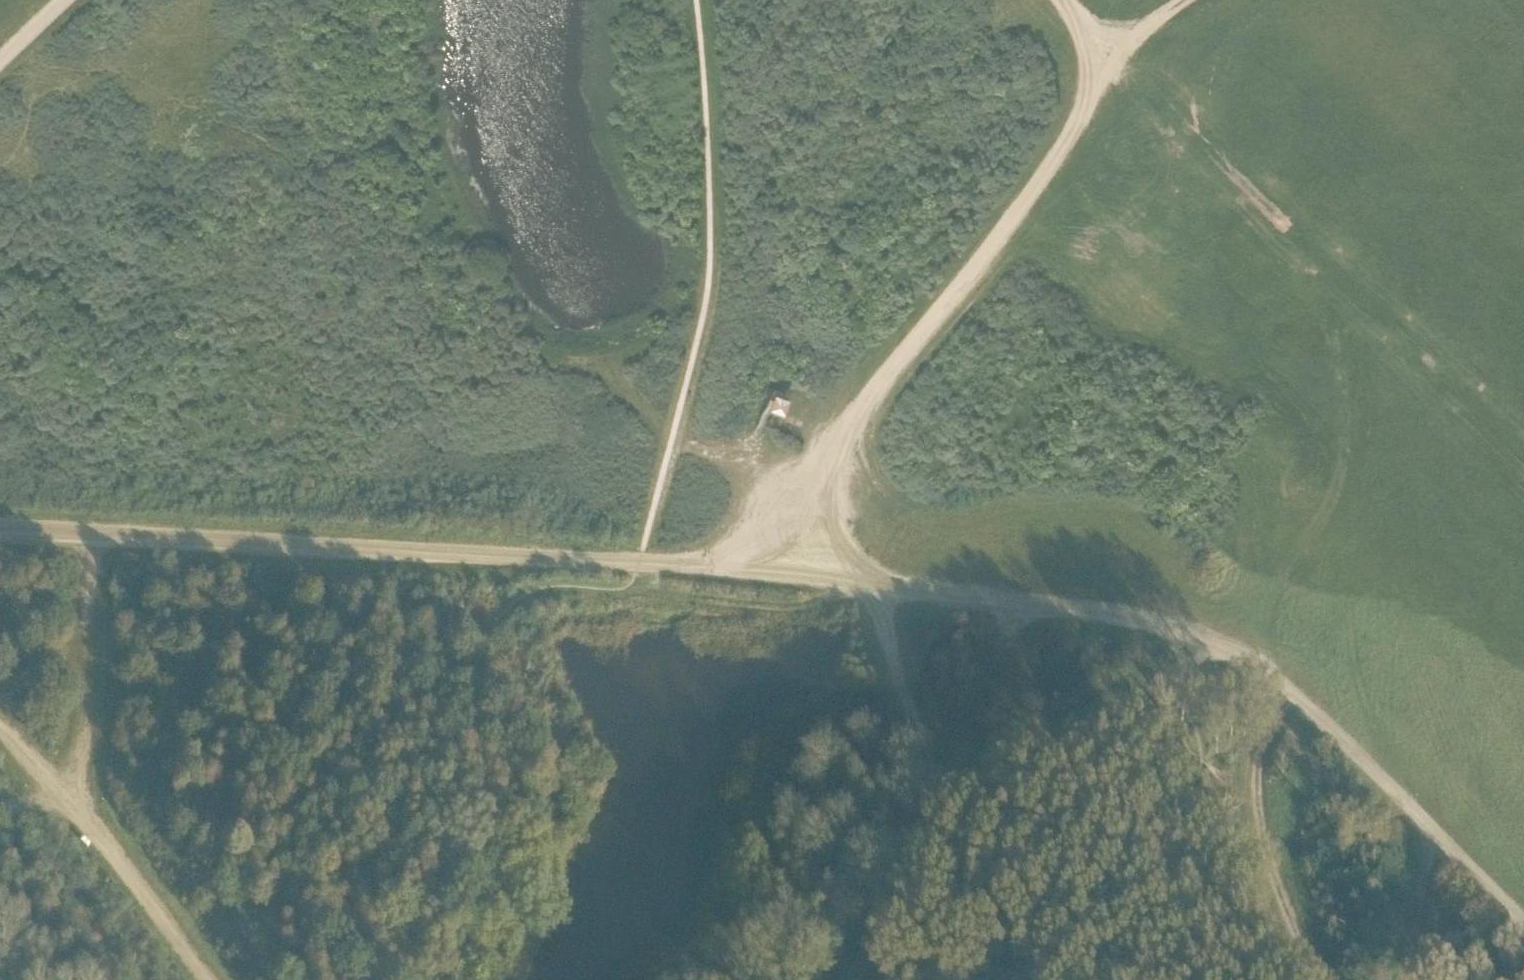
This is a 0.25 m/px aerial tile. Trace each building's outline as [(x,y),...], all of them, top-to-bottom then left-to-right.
[(789,391),(773,384),(767,400),(783,407),(789,391)]
